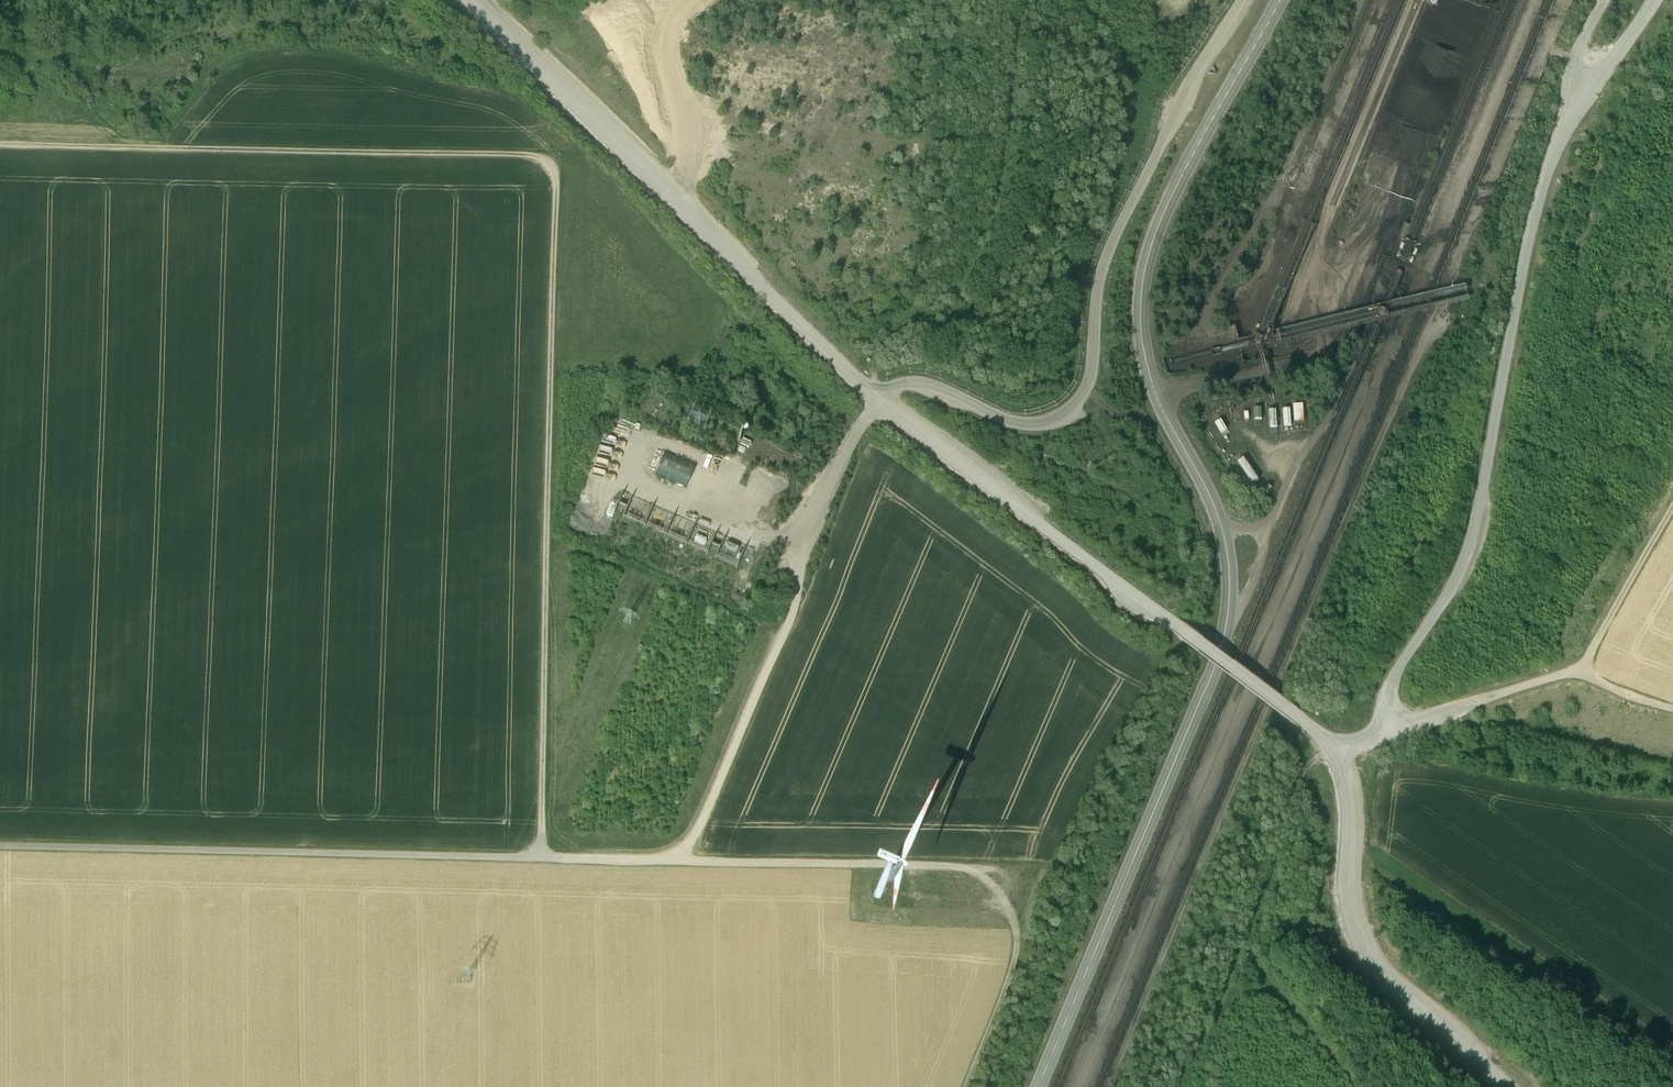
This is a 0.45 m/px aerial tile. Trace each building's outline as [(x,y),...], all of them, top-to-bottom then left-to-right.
[(1396,257),(1411,258),(1412,241),(1397,240),(1396,257)] [(1394,270),(1391,280),(1397,282),(1400,271),(1394,270)] [(1290,421),(1302,420),(1301,403),(1288,404),(1288,408),(1278,409),(1279,426),(1291,425),(1290,421)] [(1249,408),(1251,419),(1261,417),(1259,406),(1249,408)] [(1275,409),(1265,410),(1266,426),(1276,426),(1275,409)] [(1212,421),(1218,432),(1225,428),(1219,417),(1212,421)] [(1241,456),(1233,461),(1250,483),(1257,477),(1241,456)] [(690,486),(697,470),(668,458),(661,473),(690,486)]
